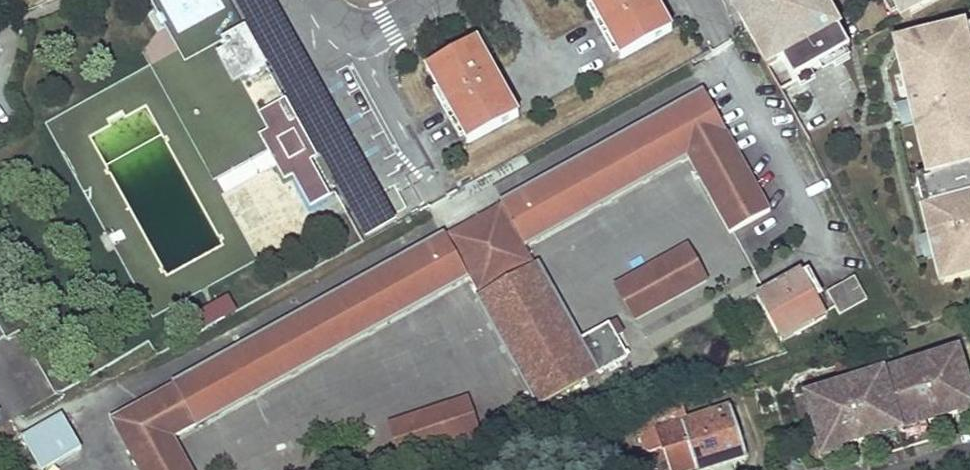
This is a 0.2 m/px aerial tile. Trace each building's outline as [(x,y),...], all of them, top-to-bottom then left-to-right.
[(654,0),(589,0),(621,59),(671,31),(654,0)] [(821,0),(731,0),(744,27),(754,22),(760,34),(752,39),(768,67),(781,59),(793,83),(849,52),(821,0)] [(902,20),(939,0),(891,0),(902,20)] [(265,64),(244,27),(223,40),(228,48),(218,54),(234,81),(265,64)] [(966,44),(969,43),(969,27),(911,41),(906,52),(910,71),(903,73),(909,101),(915,123),(921,149),(929,147),(936,175),(928,176),(924,177),(930,206),(923,208),(929,234),(935,256),(941,283),(969,276),(969,60),(966,44)] [(517,117),(476,42),(427,68),(467,144),(517,117)] [(910,71),(906,52),(898,53),(903,73),(910,71)] [(770,212),(704,93),(111,420),(139,469),(191,469),(173,437),(467,275),(539,406),(627,358),(617,338),(624,335),(617,322),(580,343),(525,244),(687,156),(729,233),(770,212)] [(309,160),(308,157),(315,154),(305,136),(285,100),(260,114),(269,131),(261,136),(285,178),(293,174),(311,206),(329,196),(328,194),(309,160)] [(915,123),(909,101),(896,104),(902,126),(915,123)] [(936,175),(929,147),(921,149),(928,176),(936,175)] [(91,188),(93,175),(84,174),(82,187),(91,188)] [(930,206),(924,177),(916,179),(923,208),(930,206)] [(935,256),(929,234),(919,237),(924,259),(935,256)] [(706,279),(688,246),(616,285),(634,318),(706,279)] [(823,297),(809,271),(803,275),(817,300),(823,297)] [(803,275),(802,273),(757,297),(777,335),(790,327),(795,335),(827,318),(817,300),(803,275)] [(867,300),(854,278),(827,293),(839,315),(867,300)] [(236,312),(228,297),(208,308),(216,323),(236,312)] [(782,342),(795,335),(790,327),(777,335),(782,342)] [(966,375),(959,351),(953,352),(961,376),(965,375),(966,375)] [(965,375),(961,376),(953,352),(810,395),(817,419),(813,420),(822,450),(823,453),(841,448),(858,444),(857,440),(873,435),(898,427),(923,420),(939,415),(940,419),(957,414),(969,410),(969,393),(965,375)] [(817,419),(810,395),(805,397),(812,421),(813,420),(817,419)] [(466,400),(389,427),(400,461),(478,435),(466,400)] [(731,407),(686,422),(681,404),(651,413),(662,447),(664,451),(669,449),(675,469),(693,469),(696,469),(700,469),(746,455),(731,407)] [(969,416),(969,410),(957,414),(959,419),(969,416)] [(662,447),(651,413),(639,417),(645,436),(648,435),(653,450),(662,447)] [(62,415),(22,438),(41,469),(44,469),(81,449),(62,415)] [(899,433),(925,426),(923,420),(898,427),(899,433)] [(875,440),(899,433),(898,427),(873,435),(875,440)] [(819,461),(843,454),(841,448),(823,453),(822,450),(817,451),(819,461)] [(669,449),(664,451),(669,469),(675,469),(669,449)]
